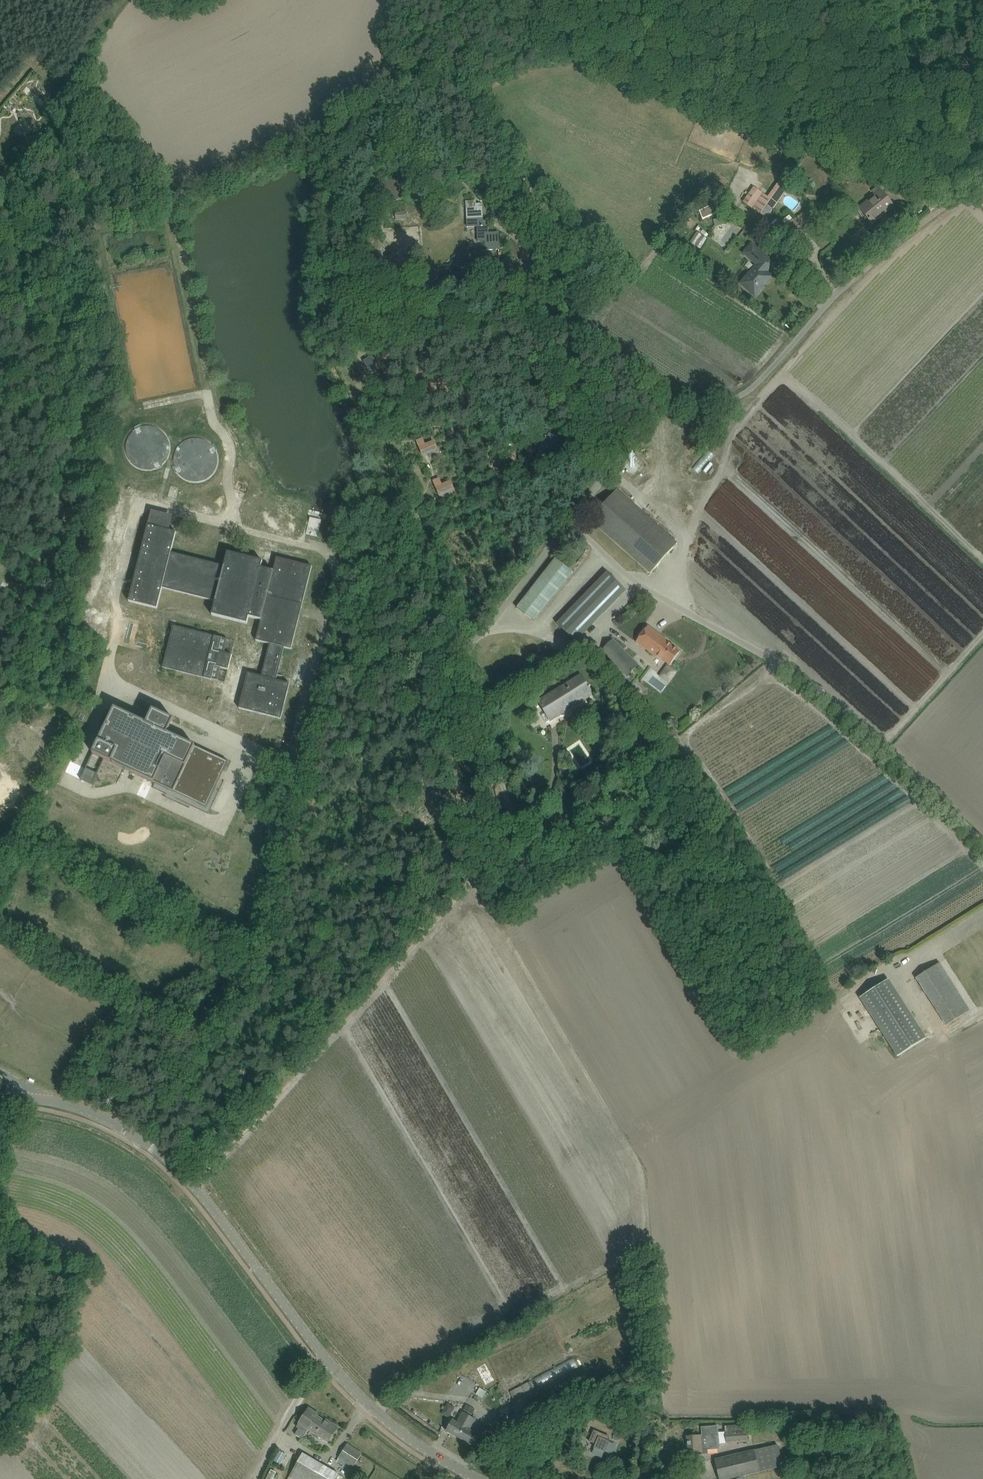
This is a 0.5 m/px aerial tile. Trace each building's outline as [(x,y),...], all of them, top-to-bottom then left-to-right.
[(386,192),(379,195),(382,204),(406,197),(400,177),(383,182),(386,192)] [(749,183),(739,197),(742,199),(744,200),(743,202),(766,219),(788,189),(779,182),(778,182),(768,196),(753,187),(749,183)] [(798,210),(806,201),(793,190),(785,199),(798,210)] [(861,211),(866,216),(872,224),(887,212),(885,209),(892,204),(881,190),(873,196),(875,200),(861,211)] [(466,201),(467,227),(478,226),(478,232),(478,242),(485,241),(486,251),(499,250),(499,233),(488,233),(488,221),(483,221),(482,204),(476,204),(476,200),(466,201)] [(710,205),(698,211),(702,220),(714,214),(710,205)] [(806,210),(784,226),(792,236),(814,220),(806,210)] [(721,217),(712,220),(715,227),(724,224),(721,217)] [(755,296),(762,288),(771,277),(770,275),(766,272),(774,263),(766,257),(767,255),(751,242),(741,253),(754,265),(746,275),(747,276),(741,284),(755,296)] [(773,249),(791,264),(797,257),(779,242),(773,249)] [(501,259),(501,253),(499,253),(500,274),(514,273),(514,258),(501,259)] [(371,357),(364,361),(367,366),(373,376),(379,372),(374,363),(379,361),(374,353),(370,355),(371,357)] [(453,428),(445,431),(449,440),(456,437),(453,428)] [(550,431),(541,443),(552,452),(561,439),(550,431)] [(423,457),(438,450),(434,440),(425,444),(423,438),(416,441),(423,457)] [(529,444),(524,450),(533,456),(537,450),(529,444)] [(433,481),(439,497),(455,490),(450,480),(442,484),(439,478),(433,481)] [(245,495),(248,489),(239,485),(236,492),(245,495)] [(650,574),(677,544),(617,490),(590,520),(650,574)] [(148,525),(145,535),(129,601),(157,609),(162,588),(215,602),(212,615),(247,624),(249,617),(261,620),(256,641),(270,644),(261,676),(248,673),(239,708),(281,719),(290,684),(276,680),(284,648),(291,649),(312,567),(277,558),(273,571),(261,568),(263,561),(227,553),(224,566),(171,553),(176,532),(169,531),(173,516),(152,510),(148,525)] [(310,517),(308,524),(305,534),(317,537),(322,520),(310,517)] [(534,621),(573,572),(555,558),(517,608),(534,621)] [(576,642),(619,598),(626,591),(608,573),(557,624),(576,642)] [(165,658),(163,668),(211,680),(217,681),(221,668),(228,670),(232,655),(224,653),(228,639),(222,638),(173,626),(170,639),(165,658)] [(648,626),(642,634),(636,642),(652,654),(653,653),(670,666),(680,652),(667,642),(667,641),(648,626)] [(618,653),(612,659),(621,668),(628,662),(618,653)] [(667,664),(658,676),(669,684),(677,672),(667,664)] [(546,723),(592,695),(593,694),(581,676),(539,702),(546,713),(542,716),(546,723)] [(115,708),(93,754),(206,807),(227,762),(226,761),(194,746),(168,733),(174,720),(153,710),(147,724),(115,708)] [(86,768),(81,779),(91,784),(97,773),(86,768)] [(102,790),(107,781),(97,774),(92,784),(102,790)] [(448,795),(434,806),(439,811),(453,801),(448,795)] [(243,834),(250,820),(238,814),(232,829),(243,834)] [(221,850),(225,838),(216,835),(212,847),(221,850)] [(528,860),(514,870),(519,877),(533,866),(528,860)] [(939,963),(916,978),(947,1025),(970,1010),(939,963)] [(860,998),(870,1014),(897,1057),(926,1038),(888,979),(860,998)] [(532,1391),(528,1383),(510,1392),(514,1400),(532,1391)] [(480,1388),(476,1394),(478,1396),(483,1398),(487,1392),(480,1388)] [(449,1407),(452,1416),(461,1413),(458,1404),(449,1407)] [(466,1405),(464,1410),(472,1415),(475,1409),(467,1405),(466,1405)] [(309,1408),(303,1416),(298,1426),(300,1427),(295,1435),(302,1439),(308,1429),(328,1442),(338,1427),(330,1422),(328,1424),(317,1416),(318,1414),(309,1408)] [(458,1422),(453,1419),(446,1431),(471,1445),(478,1433),(470,1429),(476,1418),(464,1411),(458,1422)] [(500,1425),(488,1419),(481,1432),(492,1438),(500,1425)] [(747,1425),(725,1426),(725,1432),(726,1443),(748,1442),(747,1425)] [(698,1436),(688,1437),(689,1453),(698,1452),(698,1454),(708,1453),(708,1449),(720,1448),(719,1446),(718,1432),(718,1426),(701,1427),(702,1436),(698,1436)] [(594,1430),(589,1442),(595,1444),(594,1448),(605,1452),(609,1441),(608,1440),(609,1437),(594,1430)] [(347,1444),(342,1453),(339,1457),(353,1467),(362,1454),(347,1444)] [(715,1460),(720,1478),(731,1478),(743,1476),(760,1472),(776,1468),(783,1466),(778,1445),(771,1446),(755,1450),(725,1457),(715,1460)] [(280,1451),(274,1461),(280,1465),(286,1454),(280,1451)] [(312,1458),(303,1453),(289,1478),(335,1478),(338,1473),(312,1458)] [(273,1478),(282,1478),(285,1473),(278,1470),(273,1478)]
